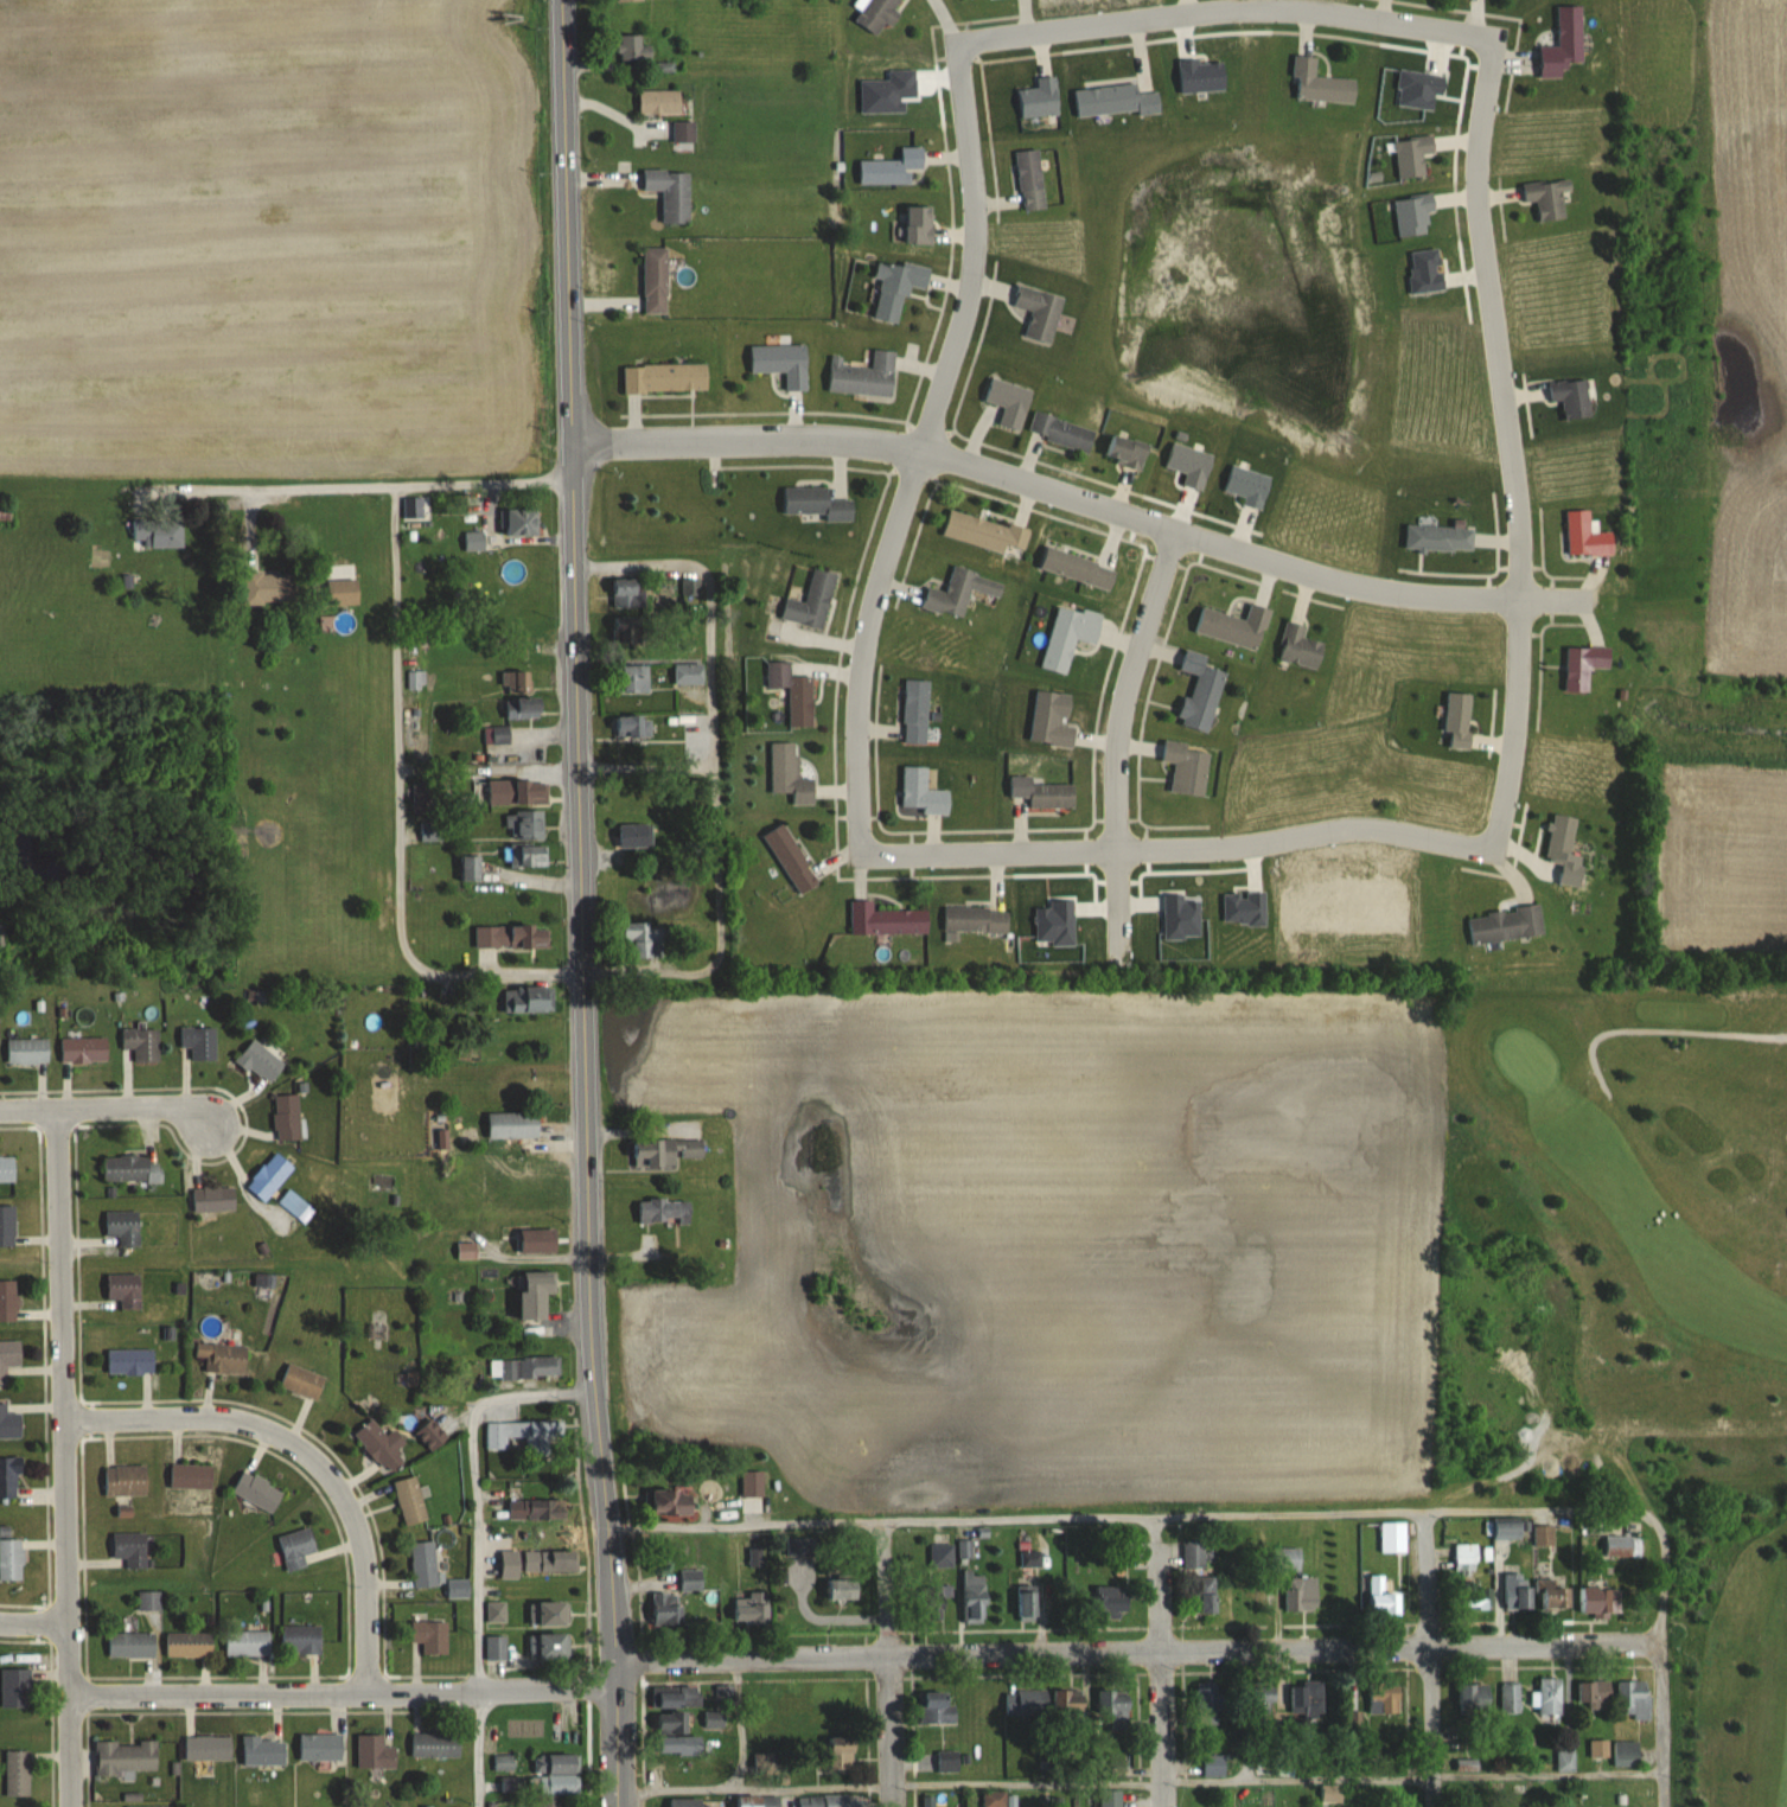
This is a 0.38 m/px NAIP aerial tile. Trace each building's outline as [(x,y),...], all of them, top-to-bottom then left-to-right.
[(876,35),(886,21),(892,26),(900,14),(895,11),(902,0),(867,0),(854,20),(876,35)] [(1557,46),(1539,46),(1539,78),(1563,78),(1563,67),(1582,67),(1582,7),(1556,7),(1557,46)] [(641,35),(618,35),(618,62),(652,62),(652,46),(641,46),(641,35)] [(1356,79),(1315,77),(1316,57),(1295,56),(1292,100),(1355,103),(1356,79)] [(1037,89),(1018,90),(1019,117),(1058,115),(1056,76),(1037,77),(1037,89)] [(1138,94),(1137,85),(1073,90),(1075,118),(1160,111),(1159,93),(1138,94)] [(639,114),(681,114),(681,91),(639,91),(639,114)] [(674,143),(694,143),(694,122),(674,122),(674,143)] [(1425,176),(1423,154),(1434,153),(1432,136),(1393,140),(1397,178),(1425,176)] [(910,185),(910,169),(923,169),(923,148),(900,148),(900,161),(859,161),(859,185),(910,185)] [(1015,152),(1022,212),(1045,209),(1039,149),(1015,152)] [(663,192),(663,224),(690,224),(690,171),(643,171),(643,192),(663,192)] [(1562,193),(1571,192),(1571,180),(1522,183),(1523,203),(1538,202),(1539,221),(1564,220),(1562,193)] [(1427,212),(1434,212),(1434,197),(1395,197),(1395,237),(1427,237),(1427,212)] [(933,207),(905,207),(905,244),(933,244),(933,207)] [(644,248),(644,314),(668,314),(668,248),(644,248)] [(899,324),(907,286),(926,290),(930,269),(879,258),(874,278),(882,280),(874,319),(899,324)] [(1063,297),(1019,286),(1013,307),(1031,311),(1024,336),(1051,343),(1063,297)] [(807,346),(750,346),(750,373),(786,373),(786,391),(807,391),(807,346)] [(828,392),(892,396),(895,352),(873,350),(872,368),(840,365),(841,357),(830,356),(828,392)] [(707,393),(707,365),(624,365),(624,393),(707,393)] [(1032,391),(991,377),(983,401),(1004,407),(999,424),(1020,430),(1032,391)] [(1549,383),(1551,402),(1563,401),(1564,419),(1590,417),(1587,380),(1549,383)] [(1095,430),(1034,411),(1027,434),(1089,451),(1095,430)] [(1103,457),(1141,470),(1149,446),(1111,433),(1103,457)] [(782,487),(782,513),(826,513),(826,520),(853,520),(853,499),(828,499),(828,487),(782,487)] [(0,504),(0,520),(10,520),(11,505),(0,504)] [(502,508),(502,535),(539,535),(539,508),(502,508)] [(1029,530),(949,509),(942,536),(1004,552),(1005,547),(1023,552),(1029,530)] [(1613,554),(1613,531),(1593,531),(1592,510),(1566,510),(1567,554),(1613,554)] [(184,548),(184,520),(132,520),(132,548),(184,548)] [(1472,552),(1473,528),(1406,524),(1405,548),(1472,552)] [(484,550),(484,532),(465,532),(465,550),(484,550)] [(1038,568),(1109,590),(1116,568),(1045,546),(1038,568)] [(922,607),(964,617),(971,589),(999,595),(1003,580),(952,567),(946,592),(927,587),(922,607)] [(805,601),(785,598),(781,619),(825,628),(835,572),(812,568),(805,601)] [(244,602),(298,602),(298,572),(244,572),(244,602)] [(640,605),(640,579),(612,579),(612,605),(640,605)] [(681,594),(691,594),(691,579),(681,579),(681,594)] [(328,605),(359,605),(359,580),(328,580),(328,605)] [(1102,615),(1057,604),(1041,668),(1067,674),(1076,639),(1095,643),(1102,615)] [(1193,632),(1260,649),(1270,609),(1251,604),(1247,619),(1200,607),(1193,632)] [(1305,625),(1286,621),(1277,660),(1319,669),(1325,642),(1303,638),(1305,625)] [(1590,668),(1610,668),(1610,646),(1566,646),(1566,691),(1590,691),(1590,668)] [(1206,655),(1185,649),(1179,670),(1197,675),(1191,698),(1185,696),(1177,723),(1208,732),(1226,672),(1203,665),(1206,655)] [(788,687),(788,727),(813,726),(813,676),(791,676),(790,662),(767,662),(767,687),(788,687)] [(704,664),(674,664),(674,684),(704,684),(704,664)] [(622,690),(649,690),(649,666),(622,666),(622,690)] [(408,689),(425,689),(424,671),(408,671),(408,689)] [(533,692),(533,671),(501,672),(502,693),(533,692)] [(929,680),(905,680),(903,744),(927,744),(929,680)] [(1029,741),(1073,747),(1076,727),(1066,726),(1071,695),(1036,690),(1029,741)] [(1448,746),(1469,747),(1471,693),(1446,692),(1444,732),(1448,732),(1448,746)] [(543,698),(505,698),(505,718),(543,718),(543,698)] [(643,714),(615,714),(615,736),(643,736),(643,714)] [(1204,749),(1186,749),(1186,741),(1163,741),(1163,762),(1173,762),(1173,794),(1204,794),(1204,749)] [(771,792),(792,792),(792,805),(815,804),(815,778),(798,778),(798,742),(771,743),(771,792)] [(927,790),(927,767),(902,767),(902,813),(948,814),(948,790),(927,790)] [(1032,785),(1032,777),(1009,777),(1009,797),(1028,797),(1028,808),(1074,808),(1074,785),(1032,785)] [(488,781),(488,805),(548,805),(548,781),(488,781)] [(544,812),(508,812),(508,840),(544,840),(544,812)] [(421,841),(441,841),(441,823),(421,823),(421,841)] [(763,835),(799,895),(819,883),(784,823),(763,835)] [(619,848),(652,848),(652,825),(619,825),(619,848)] [(510,867),(547,867),(547,846),(510,846),(510,867)] [(481,856),(460,856),(460,883),(481,883),(481,856)] [(873,910),(873,900),(850,900),(850,934),(928,934),(928,910),(873,910)] [(1544,936),(1540,906),(1467,914),(1470,944),(1544,936)] [(943,908),(943,932),(1008,933),(1008,909),(943,908)] [(624,923),(624,943),(633,943),(633,958),(663,958),(663,923),(624,923)] [(474,949),(550,949),(550,926),(474,926),(474,949)] [(504,1012),(550,1012),(550,988),(504,988),(504,1012)] [(216,1061),(216,1028),(180,1028),(180,1048),(191,1048),(191,1061),(216,1061)] [(134,1063),(158,1063),(158,1029),(122,1029),(122,1049),(134,1049),(134,1063)] [(61,1038),(61,1063),(107,1063),(107,1038),(61,1038)] [(49,1040),(7,1040),(7,1064),(49,1064),(49,1040)] [(286,1065),(253,1040),(236,1061),(269,1086),(286,1065)] [(274,1096),(275,1142),(301,1142),(301,1096),(274,1096)] [(488,1138),(539,1138),(539,1113),(488,1113),(488,1138)] [(703,1158),(703,1140),(635,1142),(636,1170),(677,1169),(677,1159),(703,1158)] [(294,1170),(275,1153),(245,1186),(264,1203),(294,1170)] [(104,1182),(162,1182),(162,1164),(151,1164),(151,1156),(104,1156),(104,1182)] [(14,1157),(0,1157),(0,1183),(14,1183),(14,1157)] [(235,1212),(235,1187),(193,1187),(193,1212),(235,1212)] [(691,1224),(691,1201),(639,1201),(639,1224),(691,1224)] [(0,1208),(0,1246),(15,1246),(15,1208),(0,1208)] [(139,1212),(106,1212),(106,1237),(120,1237),(120,1247),(139,1247),(139,1212)] [(519,1253),(557,1253),(557,1229),(519,1229),(519,1253)] [(458,1246),(458,1258),(476,1258),(476,1246),(458,1246)] [(141,1273),(108,1273),(108,1300),(120,1300),(120,1310),(141,1310),(141,1273)] [(548,1293),(555,1293),(555,1273),(521,1273),(521,1318),(548,1318),(548,1293)] [(16,1321),(16,1280),(0,1280),(0,1321),(16,1321)] [(7,1384),(7,1365),(21,1365),(21,1341),(0,1341),(0,1384),(7,1384)] [(248,1346),(197,1342),(195,1368),(246,1373),(248,1346)] [(108,1349),(108,1373),(154,1373),(154,1349),(108,1349)] [(559,1357),(490,1358),(490,1378),(560,1377),(559,1357)] [(279,1384),(316,1401),(326,1378),(290,1361),(279,1384)] [(21,1438),(21,1414),(6,1414),(6,1403),(0,1403),(0,1438),(21,1438)] [(384,1468),(409,1445),(394,1429),(387,1435),(371,1418),(353,1435),(384,1468)] [(415,1432),(430,1452),(448,1438),(432,1418),(415,1432)] [(486,1421),(486,1450),(512,1450),(512,1451),(559,1450),(559,1421),(486,1421)] [(0,1457),(0,1498),(20,1498),(20,1457),(0,1457)] [(171,1488),(212,1488),(212,1464),(171,1464),(171,1488)] [(147,1495),(147,1465),(105,1465),(105,1495),(147,1495)] [(273,1512),(283,1488),(242,1470),(232,1494),(273,1512)] [(407,1526),(429,1519),(414,1475),(393,1482),(407,1526)] [(654,1490),(654,1513),(694,1513),(694,1490),(654,1490)] [(510,1521),(548,1521),(548,1497),(510,1497),(510,1521)] [(1493,1539),(1524,1539),(1524,1518),(1493,1518),(1493,1539)] [(1380,1523),(1380,1551),(1405,1551),(1405,1523),(1380,1523)] [(1552,1526),(1535,1526),(1535,1545),(1552,1545),(1552,1526)] [(316,1551),(308,1527),(277,1537),(288,1572),(307,1566),(303,1555),(316,1551)] [(23,1539),(7,1539),(7,1528),(0,1528),(0,1581),(23,1581),(23,1539)] [(146,1533),(113,1533),(113,1559),(124,1559),(124,1568),(146,1568),(146,1533)] [(1606,1558),(1641,1558),(1641,1535),(1606,1535),(1606,1558)] [(1204,1540),(1183,1540),(1183,1569),(1204,1569),(1204,1540)] [(414,1588),(437,1586),(434,1541),(411,1543),(414,1588)] [(952,1544),(929,1544),(929,1569),(952,1569),(952,1544)] [(1455,1544),(1455,1572),(1477,1572),(1477,1544),(1455,1544)] [(567,1547),(540,1547),(540,1572),(567,1572),(567,1547)] [(1301,1548),(1280,1548),(1280,1572),(1301,1572),(1301,1548)] [(680,1591),(703,1591),(703,1570),(680,1570),(680,1591)] [(987,1623),(987,1574),(962,1573),(962,1623),(987,1623)] [(1531,1609),(1531,1574),(1503,1574),(1503,1609),(1531,1609)] [(1400,1592),(1382,1592),(1382,1575),(1369,1575),(1369,1614),(1400,1614),(1400,1592)] [(1284,1576),(1284,1610),(1317,1610),(1317,1576),(1284,1576)] [(1215,1577),(1200,1577),(1200,1613),(1215,1613),(1215,1577)] [(859,1599),(859,1579),(826,1579),(826,1599),(859,1599)] [(1555,1579),(1538,1579),(1538,1608),(1570,1608),(1570,1586),(1555,1586),(1555,1579)] [(944,1585),(924,1585),(924,1624),(944,1624),(944,1585)] [(1039,1585),(1019,1585),(1019,1620),(1039,1620),(1039,1585)] [(1128,1618),(1128,1586),(1096,1586),(1096,1618),(1128,1618)] [(1578,1587),(1578,1613),(1611,1613),(1611,1587),(1578,1587)] [(1267,1614),(1267,1588),(1242,1588),(1242,1614),(1267,1614)] [(159,1609),(159,1592),(138,1592),(138,1609),(159,1609)] [(652,1628),(679,1628),(679,1593),(652,1593),(652,1628)] [(733,1600),(733,1624),(769,1624),(769,1600),(733,1600)] [(532,1602),(532,1625),(569,1625),(569,1602),(532,1602)] [(447,1621),(412,1621),(412,1643),(423,1643),(423,1654),(447,1654),(447,1621)] [(321,1626),(281,1626),(281,1654),(321,1654),(321,1626)] [(271,1656),(271,1630),(225,1630),(225,1656),(271,1656)] [(213,1657),(213,1632),(165,1632),(165,1657),(213,1657)] [(155,1633),(108,1633),(108,1657),(155,1657),(155,1633)] [(531,1633),(531,1659),(569,1659),(569,1633),(531,1633)] [(485,1661),(506,1661),(506,1636),(485,1636),(485,1661)] [(1,1708),(30,1708),(30,1669),(1,1669),(1,1708)] [(1561,1714),(1561,1677),(1538,1677),(1538,1714),(1561,1714)] [(1323,1714),(1323,1681),(1291,1681),(1291,1714),(1323,1714)] [(1611,1681),(1579,1681),(1579,1709),(1611,1709),(1611,1681)] [(1619,1720),(1649,1720),(1649,1681),(1619,1681),(1619,1720)] [(1198,1726),(1218,1726),(1218,1684),(1198,1684),(1198,1726)] [(1491,1684),(1457,1684),(1457,1714),(1491,1714),(1491,1684)] [(1520,1714),(1520,1684),(1500,1684),(1500,1714),(1520,1714)] [(1247,1685),(1247,1707),(1277,1707),(1277,1685),(1247,1685)] [(1400,1714),(1400,1685),(1370,1685),(1370,1714),(1400,1714)] [(715,1686),(715,1707),(732,1707),(732,1686),(715,1686)] [(699,1707),(699,1687),(652,1687),(652,1707),(699,1707)] [(1086,1712),(1085,1689),(1066,1690),(1067,1713),(1086,1712)] [(1005,1690),(1005,1717),(1050,1717),(1050,1690),(1005,1690)] [(1130,1730),(1130,1690),(1100,1690),(1100,1713),(1111,1713),(1111,1730),(1130,1730)] [(955,1723),(955,1692),(920,1692),(920,1723),(955,1723)] [(559,1742),(574,1742),(574,1702),(559,1702),(559,1742)] [(656,1734),(688,1734),(688,1713),(656,1713),(656,1734)] [(342,1761),(342,1734),(299,1734),(299,1761),(342,1761)] [(412,1757),(460,1757),(460,1734),(412,1734),(412,1757)] [(395,1747),(383,1747),(383,1735),(357,1735),(357,1768),(395,1768),(395,1747)] [(242,1765),(285,1766),(286,1737),(243,1736),(242,1765)] [(231,1737),(185,1737),(185,1761),(231,1761),(231,1737)] [(656,1737),(656,1755),(701,1755),(701,1737),(656,1737)] [(856,1737),(830,1737),(830,1769),(856,1769),(856,1737)] [(96,1742),(96,1773),(157,1772),(157,1743),(117,1744),(117,1741),(96,1742)] [(1639,1767),(1639,1741),(1612,1741),(1612,1767),(1639,1767)] [(6,1796),(30,1796),(30,1751),(6,1751),(6,1796)] [(959,1771),(959,1751),(936,1751),(936,1771),(959,1771)] [(579,1754),(534,1754),(534,1794),(579,1794),(579,1754)] [(1224,1777),(1224,1755),(1202,1755),(1202,1777),(1224,1777)] [(1320,1804),(1343,1803),(1342,1785),(1319,1785),(1320,1804)] [(1122,1790),(1100,1790),(1100,1806),(1122,1806),(1122,1790)] [(1004,1792),(984,1792),(984,1806),(1004,1806),(1004,1792)] [(865,1794),(823,1794),(823,1806),(866,1806),(865,1794)]
